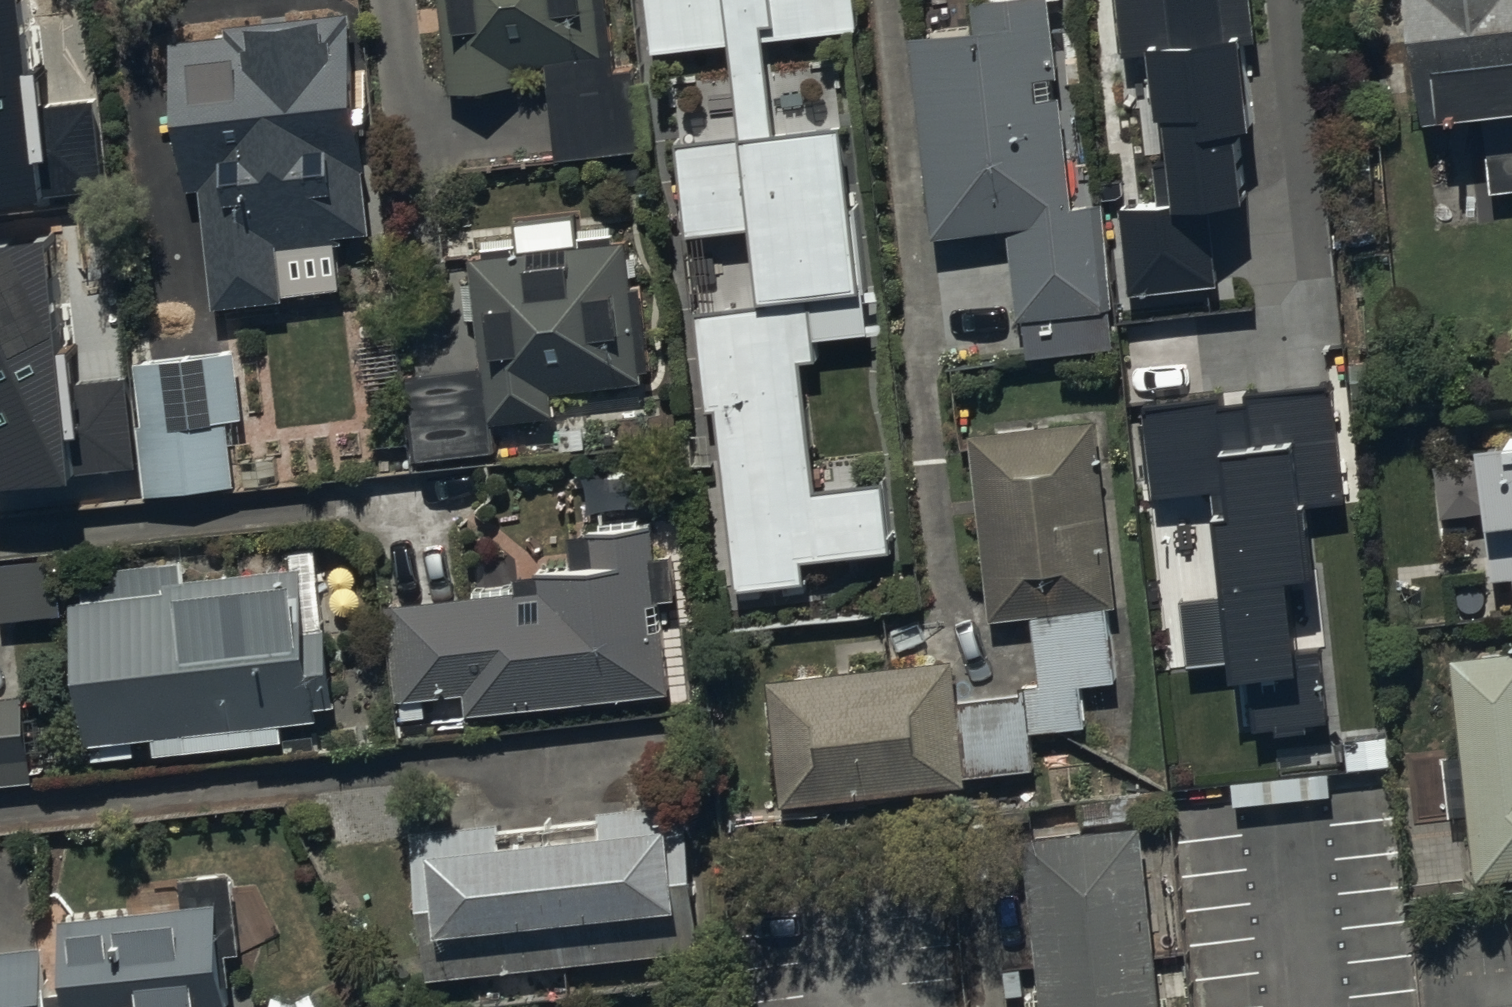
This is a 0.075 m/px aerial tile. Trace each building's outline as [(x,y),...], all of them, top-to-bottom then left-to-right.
[(454,95),(520,88),(518,68),(551,65),(561,159),(648,150),(640,71),(620,73),(612,0),(444,0),(454,95)] [(780,137),(769,41),(860,31),(857,0),(650,0),(656,55),(735,46),(745,138),(680,145),(691,241),(756,233),(764,306),(699,314),(710,414),(722,413),(742,596),(813,588),(810,566),(898,556),(890,486),(822,494),(807,365),(823,364),(820,342),(873,336),(849,129),(780,137)] [(937,243),(1012,235),(1021,326),(1027,326),(1030,362),(1117,353),(1113,310),(1116,309),(1106,209),(1078,212),(1067,99),(1058,100),(1057,82),(1064,81),(1056,0),(993,0),(976,2),(979,34),(917,40),(937,243)] [(1136,296),(1222,287),(1214,213),(1254,209),(1246,134),(1261,133),(1252,45),(1263,44),(1258,0),(1121,0),(1127,60),(1157,57),(1164,126),(1172,125),(1177,165),(1160,166),(1164,209),(1127,213),(1136,296)] [(1430,131),(1487,125),(1495,196),(1511,194),(1511,0),(1415,0),(1430,131)] [(207,190),(220,311),(290,304),(290,299),(347,293),(342,240),(379,236),(356,15),(231,28),(232,38),(177,44),(192,192),(207,190)] [(98,335),(92,274),(118,271),(97,74),(0,85),(0,285),(11,284),(17,343),(98,335)] [(487,369),(494,428),(560,421),(558,396),(649,387),(648,375),(656,375),(647,287),(638,288),(634,242),(619,244),(618,235),(582,239),(580,214),(517,221),(520,250),(488,253),(489,262),(476,263),(487,369)] [(241,354),(139,365),(154,498),(240,489),(233,424),(249,422),(241,354)] [(494,428),(487,369),(408,378),(418,464),(497,454),(494,428)] [(1228,399),(1150,408),(1160,499),(1221,492),(1233,600),(1187,606),(1194,668),(1241,663),(1244,687),(1255,686),(1261,735),(1282,732),(1283,740),(1315,736),(1314,729),(1335,727),(1326,652),(1308,654),(1300,588),(1326,585),(1318,511),(1352,508),(1338,387),(1252,397),(1253,404),(1229,406),(1228,399)] [(973,437),(994,625),(1036,620),(1113,612),(1122,610),(1101,423),(973,437)] [(1489,456),(1495,512),(1489,512),(1498,585),(1511,583),(1511,453),(1489,456)] [(543,594),(392,610),(402,705),(470,698),(472,719),(676,698),(667,605),(681,603),(676,559),(661,561),(657,528),(594,535),(598,569),(541,575),(543,594)] [(90,604),(80,605),(89,690),(83,696),(86,727),(93,731),(95,749),(160,742),(162,759),(291,745),(290,728),(326,724),(324,711),(342,710),(334,629),(315,631),(309,569),(193,581),(191,561),(112,569),(114,586),(88,588),(90,604)] [(1113,612),(1036,620),(1044,687),(1023,689),(1024,698),(963,705),(971,781),(1039,773),(1035,736),(1090,730),(1086,689),(1121,685),(1113,612)] [(1456,663),(1466,757),(1447,759),(1454,821),(1473,819),(1480,887),(1511,884),(1511,656),(1456,663)] [(958,663),(771,683),(784,810),(972,791),(971,781),(963,705),(958,663)] [(0,700),(0,788),(38,784),(30,697),(0,700)] [(606,843),(558,848),(571,970),(708,955),(693,806),(603,815),(606,843)] [(416,835),(432,984),(571,970),(558,848),(507,853),(504,826),(416,835)] [(64,923),(74,1006),(236,1006),(226,908),(64,923)] [(49,949),(0,954),(0,1006),(56,1006),(49,949)]
